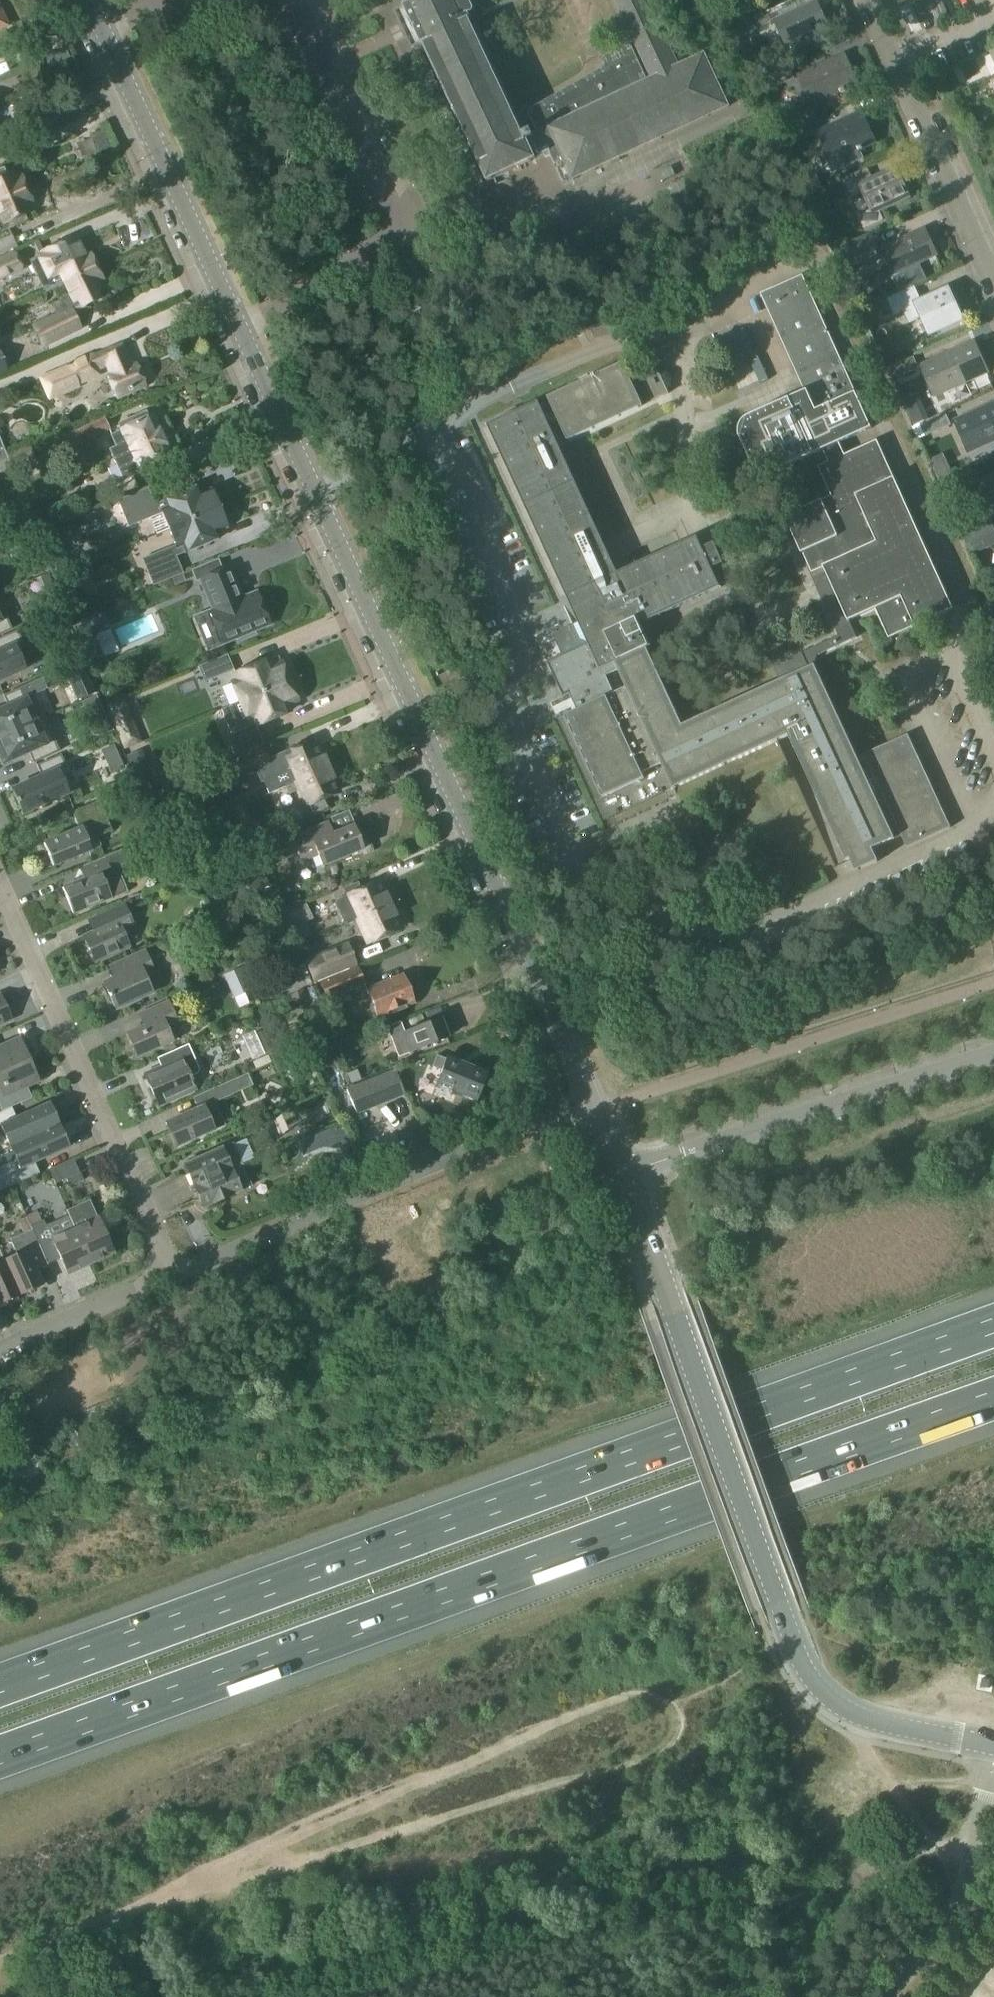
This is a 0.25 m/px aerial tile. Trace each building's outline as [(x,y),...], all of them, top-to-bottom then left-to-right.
[(488,182),(536,159),(532,152),(555,141),(574,180),(729,107),(705,54),(679,66),(647,0),(615,0),(637,47),(633,49),(632,47),(603,61),(607,69),(526,107),(538,133),(533,135),(532,133),(526,136),(468,13),(479,8),(482,16),(516,0),(403,0),(488,182)] [(945,9),(941,0),(939,0),(927,5),(932,15),(945,9)] [(827,27),(816,3),(774,22),(785,45),(793,42),(797,51),(817,42),(813,33),(827,27)] [(945,9),(932,15),(936,24),(949,18),(945,9)] [(767,12),(735,26),(740,38),(772,24),(767,12)] [(845,58),(797,78),(809,106),(857,85),(845,58)] [(862,114),(819,133),(832,163),(875,144),(862,114)] [(809,124),(782,137),(786,147),(814,135),(809,124)] [(0,170),(0,203),(26,192),(19,177),(16,179),(15,177),(13,178),(11,173),(6,175),(3,168),(0,170)] [(671,168),(661,173),(665,180),(675,175),(671,168)] [(867,169),(842,181),(850,199),(862,193),(871,212),(858,218),(864,230),(882,221),(878,212),(909,198),(896,169),(872,180),(867,169)] [(842,181),(829,187),(833,195),(846,189),(842,181)] [(27,221),(24,215),(29,213),(26,208),(29,207),(29,206),(31,204),(26,192),(0,203),(0,233),(27,221)] [(925,232),(882,250),(893,274),(935,256),(925,232)] [(17,247),(12,236),(0,241),(0,255),(17,247)] [(834,253),(845,276),(882,260),(871,236),(834,253)] [(30,261),(43,291),(64,282),(95,269),(95,267),(97,266),(92,255),(85,258),(77,240),(66,245),(65,243),(44,253),(44,254),(30,261)] [(19,269),(13,254),(0,260),(0,277),(19,269)] [(95,269),(64,282),(72,299),(55,306),(59,316),(33,328),(41,346),(78,330),(70,313),(97,300),(94,293),(101,290),(98,283),(101,282),(95,269)] [(791,530),(792,533),(838,637),(773,667),(780,682),(683,727),(647,648),(651,647),(639,621),(644,619),(646,623),(719,589),(712,573),(714,572),(717,571),(719,568),(719,566),(718,564),(717,561),(714,560),(708,563),(697,540),(617,576),(557,446),(548,425),(558,420),(567,441),(643,406),(624,364),(548,399),(553,409),(543,414),(538,404),(488,427),(578,623),(552,635),(563,657),(548,664),(564,698),(570,695),(578,711),(565,716),(603,798),(645,779),(643,774),(662,765),(673,790),(789,737),(846,862),(850,860),(856,872),(878,862),(872,850),(901,836),(907,848),(951,828),(908,735),(857,759),(815,666),(813,667),(817,656),(856,638),(849,621),(875,609),(888,639),(953,609),(877,441),(845,456),(839,444),(871,430),(802,276),(760,295),(804,392),(747,418),(743,422),(741,424),(739,427),(739,430),(738,433),(739,436),(740,438),(752,466),(754,469),(756,471),(760,473),(764,474),(768,474),(772,474),(823,451),(828,463),(818,467),(831,496),(800,511),(796,513),(794,516),(792,519),(791,522),(791,526),(791,530)] [(914,288),(887,301),(894,315),(903,311),(909,323),(920,317),(928,335),(962,320),(948,289),(920,302),(914,288)] [(921,367),(935,398),(988,374),(974,343),(921,367)] [(133,366),(124,344),(97,355),(92,354),(69,363),(70,365),(43,377),(51,397),(80,385),(79,383),(101,374),(99,368),(106,365),(111,377),(106,379),(115,402),(147,389),(137,365),(133,366)] [(920,370),(914,357),(889,369),(894,381),(920,370)] [(652,401),(668,394),(655,367),(639,375),(652,401)] [(993,443),(993,405),(955,423),(970,454),(993,443)] [(929,420),(923,407),(908,414),(914,427),(929,420)] [(123,480),(144,471),(147,477),(170,467),(167,460),(171,459),(151,416),(148,418),(145,412),(118,424),(121,431),(110,436),(116,447),(109,450),(123,480)] [(952,426),(946,414),(920,426),(925,438),(952,426)] [(78,444),(109,430),(103,418),(72,432),(78,444)] [(31,449),(29,445),(6,455),(0,440),(0,461),(31,449)] [(0,461),(0,474),(12,469),(15,475),(38,466),(31,449),(0,461)] [(954,479),(950,471),(937,477),(941,485),(954,479)] [(975,471),(950,482),(954,492),(980,481),(975,471)] [(984,481),(993,502),(993,477),(984,481)] [(220,505),(215,493),(212,494),(210,490),(200,494),(197,487),(154,505),(147,489),(117,501),(124,517),(145,508),(150,518),(161,513),(168,530),(218,509),(217,506),(220,505)] [(218,509),(168,530),(176,549),(182,547),(185,553),(218,539),(216,533),(226,528),(224,524),(227,523),(222,511),(220,512),(218,509)] [(969,521),(958,526),(966,544),(977,539),(971,526),(969,521)] [(53,529),(38,535),(44,548),(58,542),(53,529)] [(969,545),(975,556),(993,547),(993,534),(969,545)] [(158,568),(147,573),(152,586),(182,574),(175,556),(156,563),(158,568)] [(253,631),(269,625),(256,593),(241,599),(228,568),(200,579),(213,611),(210,612),(223,644),(239,637),(240,641),(255,635),(253,631)] [(108,627),(101,612),(87,618),(93,633),(108,627)] [(11,630),(5,618),(0,620),(0,635),(11,630)] [(25,669),(15,647),(22,644),(17,632),(0,639),(0,680),(25,669)] [(233,668),(228,655),(198,668),(202,678),(214,673),(215,676),(233,668)] [(63,668),(71,687),(90,679),(82,660),(63,668)] [(284,667),(282,663),(268,669),(265,663),(235,675),(238,681),(234,683),(242,702),(290,683),(289,679),(292,678),(286,665),(284,667)] [(291,686),(290,683),(242,702),(249,722),(254,720),(256,727),(286,714),(283,708),(298,702),(297,699),(299,697),(294,685),(291,686)] [(29,685),(3,696),(8,707),(0,711),(0,738),(44,719),(29,685)] [(115,728),(134,720),(124,698),(106,705),(115,728)] [(111,731),(105,717),(91,723),(97,737),(111,731)] [(3,764),(29,753),(33,763),(58,752),(44,719),(0,738),(0,758),(3,764)] [(265,745),(259,733),(241,740),(242,743),(231,747),(235,758),(265,745)] [(317,746),(309,750),(306,744),(292,750),(294,756),(287,760),(284,754),(269,760),(263,747),(228,763),(235,777),(260,766),(266,779),(263,780),(269,794),(285,787),(327,768),(317,746)] [(22,814),(69,793),(59,771),(65,768),(60,756),(37,766),(42,777),(11,791),(14,796),(11,797),(17,810),(20,809),(22,814)] [(311,816),(329,808),(324,797),(337,791),(327,768),(285,787),(288,795),(299,790),(311,816)] [(148,769),(133,775),(139,789),(154,783),(148,769)] [(162,790),(149,794),(152,803),(165,799),(162,790)] [(262,845),(256,828),(251,830),(242,806),(228,811),(239,842),(243,852),(262,845)] [(328,823),(318,827),(292,837),(302,862),(318,855),(322,866),(362,850),(353,826),(333,835),(328,823)] [(53,867),(100,847),(101,847),(96,836),(87,840),(82,828),(43,844),(53,867)] [(230,857),(243,852),(239,842),(226,847),(230,857)] [(249,852),(229,861),(246,898),(265,889),(249,852)] [(113,879),(104,858),(78,869),(83,880),(62,889),(73,915),(111,898),(105,882),(113,879)] [(357,919),(389,904),(379,882),(360,890),(357,883),(343,889),(347,896),(335,902),(345,925),(355,920),(357,919)] [(389,904),(357,919),(355,920),(366,943),(399,928),(389,904)] [(306,905),(298,908),(284,915),(297,944),(312,937),(305,923),(313,919),(306,905)] [(124,906),(100,917),(105,928),(83,937),(94,963),(128,947),(121,931),(133,926),(124,906)] [(355,965),(346,943),(302,961),(311,983),(355,965)] [(144,952),(122,962),(127,973),(103,984),(115,1010),(152,994),(144,976),(153,972),(144,952)] [(252,962),(249,967),(251,972),(257,973),(261,968),(258,963),(252,962)] [(223,976),(233,999),(253,990),(243,967),(223,976)] [(317,983),(324,1001),(363,985),(356,967),(317,983)] [(414,1002),(403,977),(366,993),(378,1019),(386,1015),(388,1018),(407,1009),(406,1006),(414,1002)] [(290,995),(294,1005),(307,1000),(303,990),(290,995)] [(10,1021),(0,997),(0,1025),(10,1021)] [(177,1022),(168,1002),(146,1012),(151,1024),(126,1034),(137,1058),(172,1042),(166,1027),(177,1022)] [(447,1037),(440,1018),(404,1033),(400,1023),(387,1028),(399,1057),(447,1037)] [(28,1061),(28,1060),(25,1062),(15,1040),(0,1047),(0,1074),(28,1061)] [(188,1045),(162,1057),(167,1068),(145,1077),(157,1105),(194,1089),(190,1079),(198,1075),(199,1071),(188,1045)] [(446,1058),(446,1059),(437,1055),(432,1067),(441,1071),(435,1086),(474,1102),(475,1099),(478,1100),(483,1089),(480,1088),(485,1074),(446,1058)] [(0,1074),(0,1083),(2,1089),(0,1090),(0,1111),(1,1113),(5,1111),(31,1099),(26,1088),(38,1083),(28,1061),(0,1074)] [(347,1090),(356,1115),(405,1095),(395,1071),(347,1090)] [(212,1090),(217,1101),(252,1085),(247,1074),(212,1090)] [(166,1123),(176,1147),(224,1126),(213,1102),(166,1123)] [(1,1113),(0,1113),(0,1127),(0,1126),(10,1148),(58,1127),(48,1105),(10,1122),(5,1111),(1,1113)] [(350,1147),(340,1125),(297,1143),(302,1157),(323,1148),(342,1151),(350,1147)] [(38,1174),(34,1164),(68,1149),(58,1127),(10,1148),(16,1161),(0,1168),(0,1191),(38,1174)] [(232,1145),(221,1149),(185,1166),(194,1187),(242,1165),(232,1145)] [(55,1184),(79,1173),(73,1159),(49,1170),(55,1184)] [(251,1187),(242,1165),(194,1187),(203,1208),(251,1187)] [(114,1254),(99,1219),(98,1219),(90,1201),(66,1211),(68,1216),(74,1229),(90,1265),(114,1254)] [(68,1216),(45,1226),(43,1221),(30,1227),(31,1230),(43,1257),(43,1258),(56,1252),(67,1275),(90,1265),(74,1229),(68,1216)] [(9,1240),(16,1256),(3,1261),(19,1297),(42,1286),(35,1270),(46,1265),(43,1258),(43,1257),(31,1230),(30,1227),(26,1217),(18,1221),(24,1234),(9,1240)] [(3,1261),(0,1263),(0,1305),(19,1297),(3,1261)]
